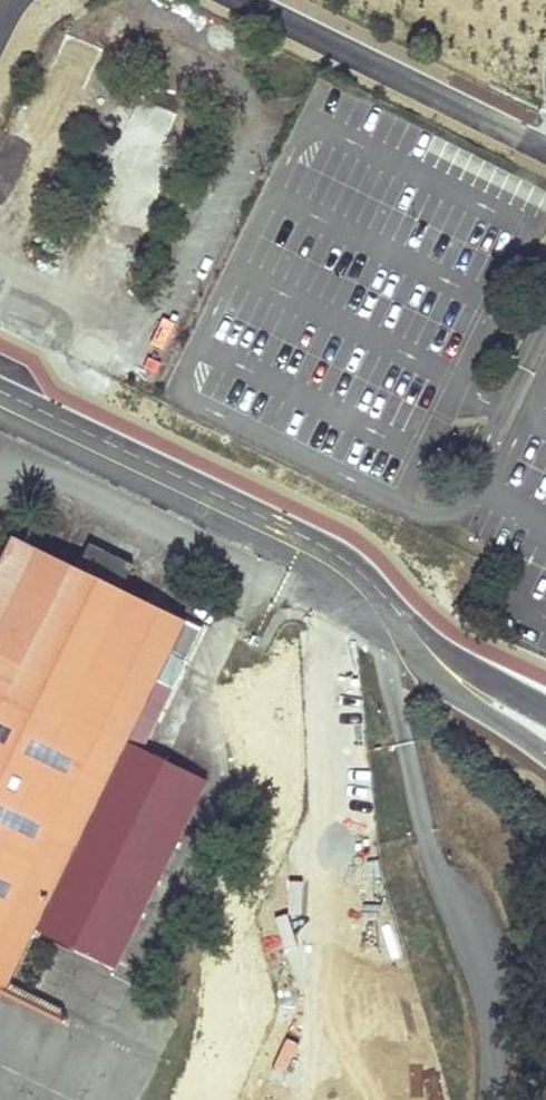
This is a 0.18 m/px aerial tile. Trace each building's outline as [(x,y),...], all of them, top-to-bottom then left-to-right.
[(4,987),(33,925),(90,953),(116,966),(204,784),(141,752),(203,629),(122,590),(133,565),(90,545),(78,568),(38,549),(16,538),(0,571),(0,985),(4,987)]
